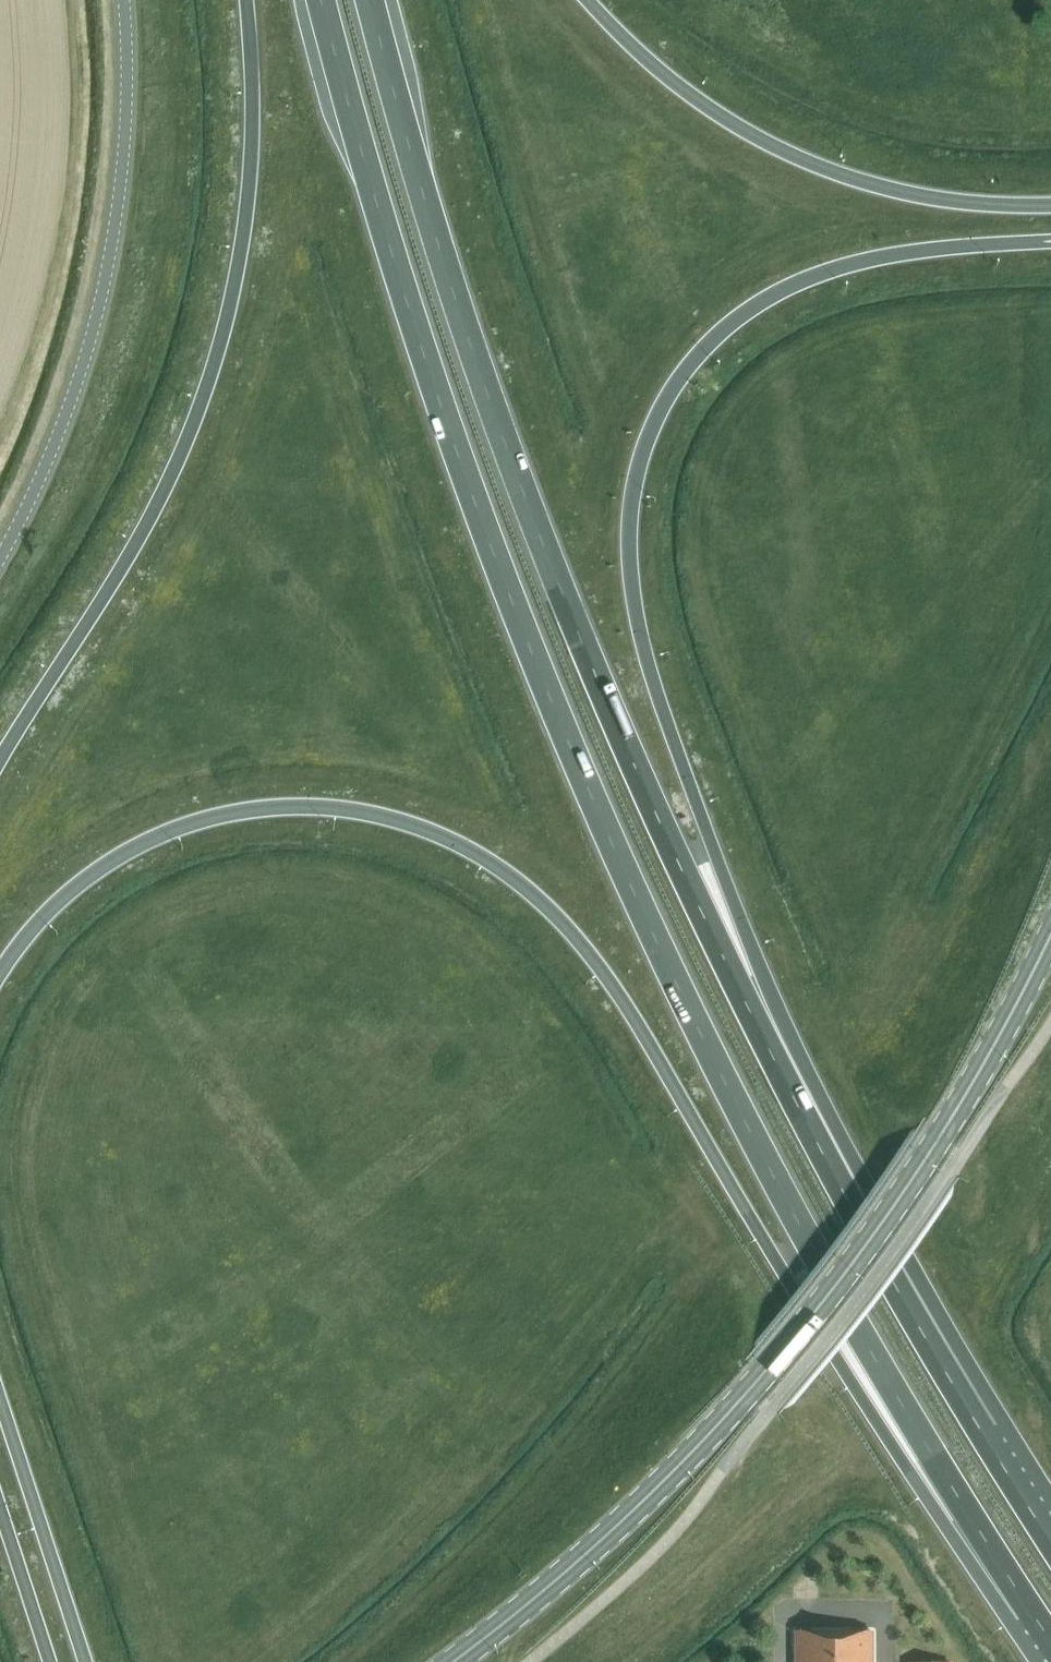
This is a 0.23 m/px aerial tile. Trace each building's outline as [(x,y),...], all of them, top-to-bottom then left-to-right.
[(872,1632),(795,1632),(795,1661),(872,1661),(872,1632)]
